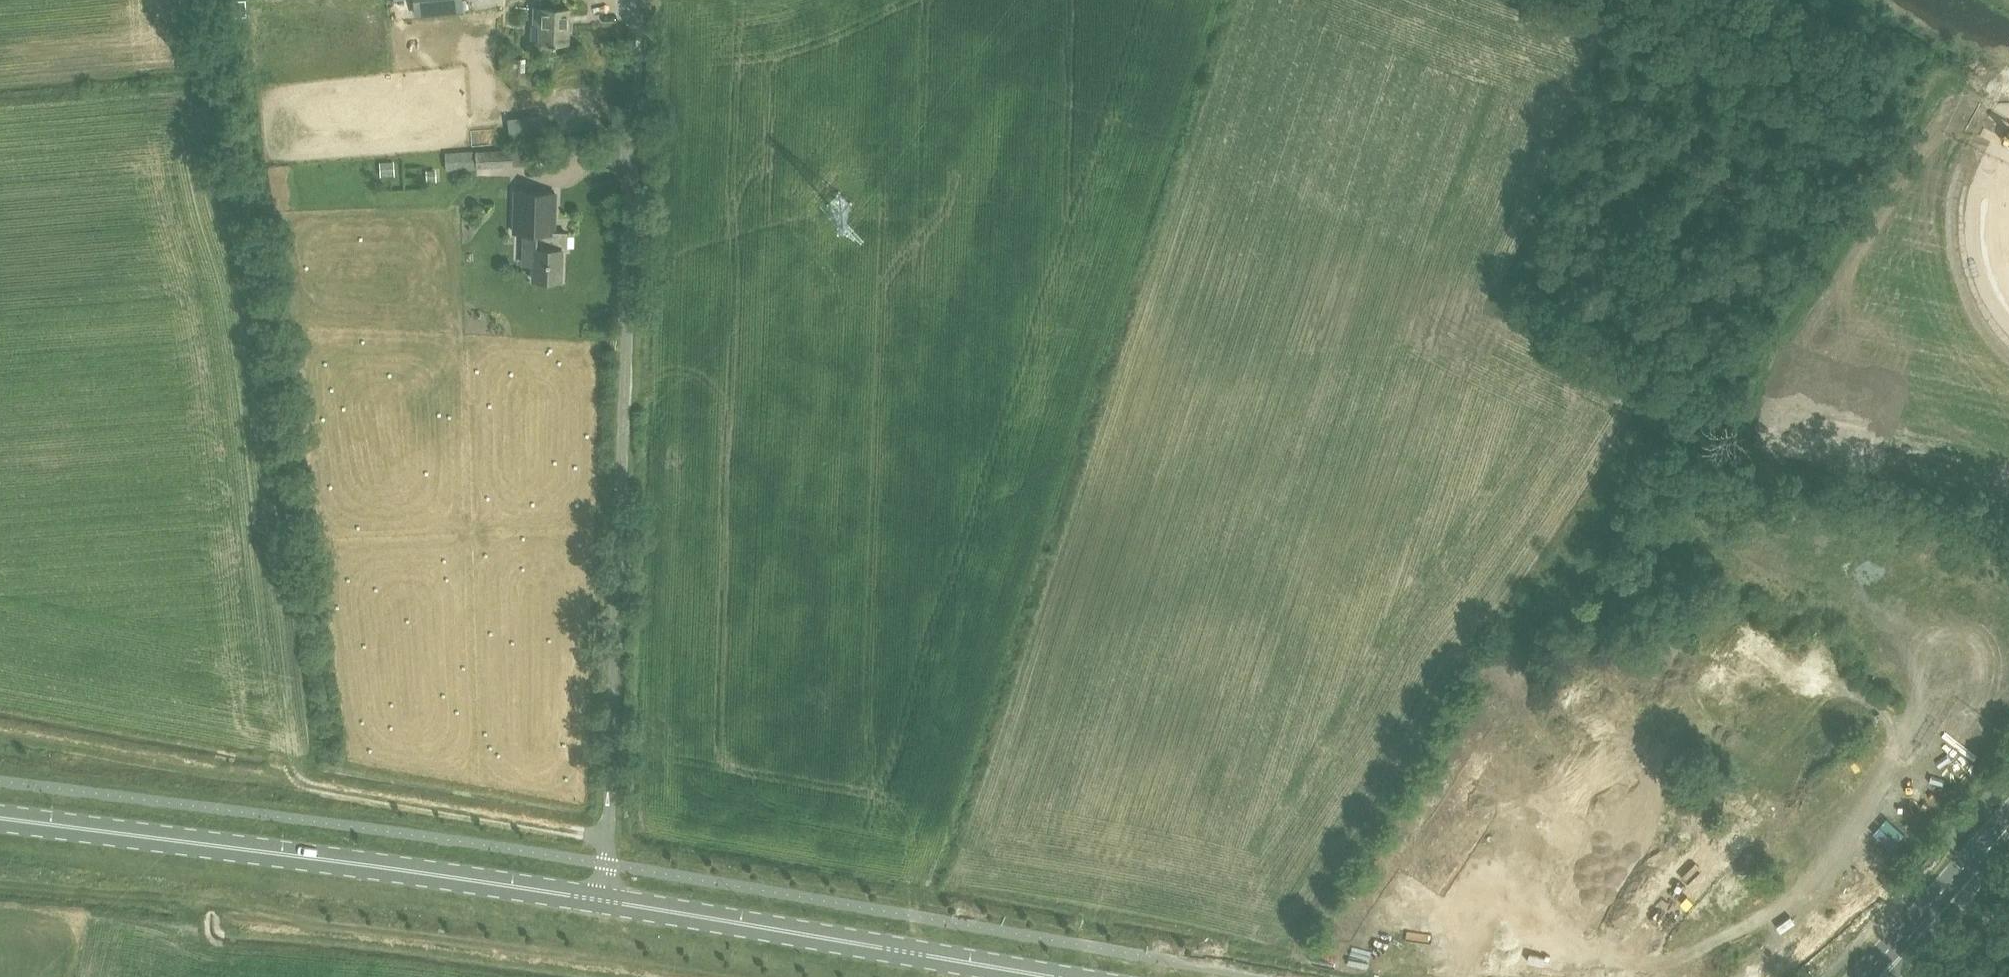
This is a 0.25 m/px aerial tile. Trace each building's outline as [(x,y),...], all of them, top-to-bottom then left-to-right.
[(464,12),(462,0),(414,0),(415,16),(464,12)] [(246,17),(244,2),(227,4),(229,19),(246,17)] [(534,22),(534,24),(544,24),(543,41),(551,42),(551,44),(556,44),(556,42),(568,42),(569,8),(540,7),(534,7),(534,22)] [(526,58),(515,57),(514,75),(525,76),(526,58)] [(544,114),(508,118),(510,137),(546,133),(544,114)] [(477,168),(513,166),(512,149),(477,151),(477,168)] [(561,280),(562,248),(553,247),(554,233),(555,193),(516,191),(515,232),(542,233),(542,247),(534,247),(533,279),(561,280)] [(1764,650),(1777,662),(1788,649),(1775,637),(1764,650)] [(1768,661),(1728,707),(1748,724),(1788,679),(1768,661)] [(1455,770),(1450,779),(1455,782),(1434,815),(1429,812),(1403,852),(1408,855),(1400,867),(1446,897),(1523,776),(1477,747),(1460,773),(1455,770)] [(1703,793),(1699,802),(1712,808),(1716,798),(1703,793)] [(1662,820),(1614,874),(1626,884),(1614,897),(1647,926),(1656,916),(1634,896),(1685,840),(1662,820)]
